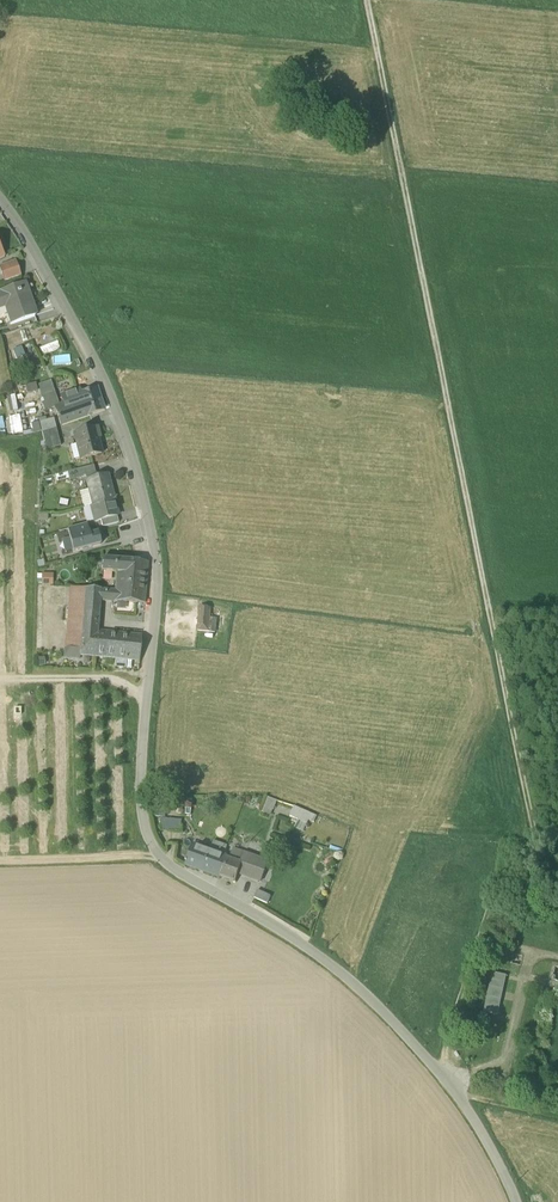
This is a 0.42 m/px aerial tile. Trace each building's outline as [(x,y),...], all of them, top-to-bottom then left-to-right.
[(4,282),(21,276),(16,261),(0,266),(0,270),(4,282)] [(13,324),(35,316),(30,302),(32,301),(26,282),(0,291),(0,306),(6,304),(13,324)] [(44,353),(61,348),(58,341),(42,347),(44,353)] [(16,356),(34,352),(31,344),(14,348),(16,356)] [(37,376),(40,388),(46,386),(53,386),(49,373),(37,376)] [(40,388),(42,395),(54,391),(53,386),(46,386),(40,388)] [(56,409),(61,425),(105,410),(97,387),(80,393),(79,390),(61,396),(64,404),(61,405),(56,409)] [(42,403),(45,410),(59,405),(54,391),(42,395),(45,402),(42,403)] [(26,401),(30,414),(37,412),(33,399),(26,401)] [(21,416),(6,419),(7,429),(23,426),(21,416)] [(38,423),(41,431),(56,427),(54,419),(38,423)] [(74,433),(81,459),(101,454),(97,439),(100,438),(97,427),(74,433)] [(42,432),(46,450),(61,446),(56,428),(42,432)] [(85,476),(86,480),(97,477),(94,465),(74,470),(76,479),(85,476)] [(69,480),(76,479),(74,470),(67,472),(69,480)] [(89,490),(93,506),(114,501),(110,485),(109,486),(107,479),(108,478),(107,474),(97,477),(86,480),(89,490)] [(93,506),(89,490),(80,492),(84,509),(91,507),(91,506),(93,506)] [(118,516),(114,501),(93,506),(91,506),(91,507),(94,519),(95,522),(101,520),(117,516),(118,516)] [(86,521),(94,519),(91,507),(84,509),(83,509),(86,521)] [(101,520),(102,527),(119,523),(117,516),(101,520)] [(86,524),(68,529),(70,536),(69,536),(69,538),(73,551),(73,552),(101,544),(100,542),(101,540),(100,536),(98,535),(98,533),(89,535),(88,531),(86,524)] [(66,552),(73,551),(69,538),(62,540),(66,552)] [(114,583),(116,583),(146,586),(148,562),(102,559),(101,572),(115,573),(114,583)] [(43,573),(42,584),(53,585),(54,573),(43,573)] [(144,604),(146,586),(116,583),(115,590),(85,588),(83,616),(82,625),(97,626),(100,601),(144,604)] [(70,587),(68,615),(83,616),(85,588),(70,587)] [(197,630),(209,632),(210,618),(211,608),(199,606),(197,630)] [(82,625),(83,616),(68,615),(66,642),(65,654),(64,654),(66,657),(78,658),(81,655),(80,655),(82,625)] [(96,637),(97,626),(82,625),(80,655),(81,655),(116,659),(127,660),(139,661),(142,634),(107,631),(104,633),(103,638),(96,637)] [(126,669),(127,660),(116,659),(115,668),(126,669)] [(261,812),(271,815),(274,808),(277,801),(267,797),(261,812)] [(155,816),(165,817),(166,807),(156,806),(155,816)] [(290,816),(307,824),(311,814),(294,807),(290,816)] [(160,833),(179,834),(181,820),(161,818),(160,833)] [(193,845),(205,850),(208,843),(195,838),(193,845)] [(210,851),(226,857),(225,849),(227,846),(214,841),(210,851)] [(219,876),(226,857),(210,851),(205,850),(193,845),(186,864),(219,876)] [(233,849),(230,858),(242,863),(239,870),(245,872),(243,875),(253,879),(257,867),(265,870),(268,862),(242,853),(242,852),(233,849)] [(235,881),(239,870),(242,863),(230,858),(226,857),(219,876),(235,881)] [(253,879),(261,882),(265,870),(257,867),(253,879)] [(254,898),(267,904),(271,896),(258,890),(254,898)] [(510,963),(521,966),(523,955),(512,953),(510,963)] [(491,980),(505,983),(507,976),(493,973),(491,980)] [(484,1012),(498,1015),(505,983),(491,980),(484,1012)]
